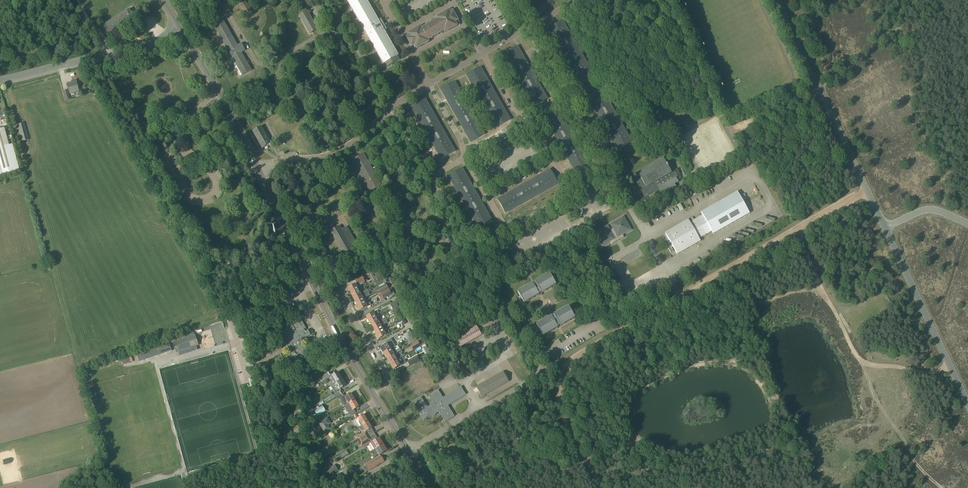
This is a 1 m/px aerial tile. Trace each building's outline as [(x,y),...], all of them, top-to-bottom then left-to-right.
[(242,3),(240,4),(245,12),(247,11),(248,13),(250,11),(249,10),(250,9),(245,1),(244,2),(244,0),(241,1),(242,3)] [(347,1),(383,64),(384,64),(386,67),(399,60),(397,56),(398,56),(384,31),(387,30),(384,26),(383,27),(381,24),(383,23),(381,19),(378,21),(366,0),(349,0),(347,1)] [(104,26),(99,29),(105,39),(110,35),(111,37),(114,35),(113,34),(135,19),(136,19),(135,19),(129,10),(130,10),(129,9),(129,10),(106,24),(105,23),(103,24),(104,26)] [(409,35),(406,37),(407,38),(407,39),(412,47),(415,45),(417,49),(429,42),(428,40),(444,31),(445,32),(457,25),(456,23),(459,21),(452,10),(449,12),(448,10),(436,17),(437,19),(428,24),(421,28),(420,26),(408,33),(409,35)] [(308,11),(299,16),(309,34),(318,29),(308,11)] [(222,20),(214,25),(242,75),(251,70),(247,63),(249,63),(248,61),(246,62),(241,53),(245,51),(241,44),(237,46),(222,20)] [(517,46),(503,54),(533,107),(547,99),(517,46)] [(480,67),(466,75),(496,128),(510,120),(480,67)] [(73,83),(67,84),(69,93),(79,91),(76,80),(73,81),(73,83)] [(455,82),(441,90),(471,143),(485,134),(455,82)] [(602,89),(588,97),(618,150),(632,142),(602,89)] [(425,99),(411,107),(441,159),(455,151),(425,99)] [(560,113),(546,121),(576,174),(590,166),(560,113)] [(24,123),(17,125),(21,142),(29,140),(24,123)] [(261,127),(253,132),(262,148),(264,147),(271,143),(261,127)] [(0,130),(0,172),(14,168),(4,129),(0,130)] [(363,154),(352,160),(370,192),(381,186),(373,171),(376,169),(375,167),(372,169),(363,154)] [(641,178),(635,181),(644,196),(653,191),(655,195),(661,192),(663,195),(676,187),(674,184),(678,182),(676,178),(678,176),(670,162),(666,164),(663,158),(638,173),(641,178)] [(462,168),(448,176),(478,229),(492,221),(462,168)] [(550,169),(498,199),(506,213),(558,184),(550,169)] [(688,220),(665,233),(671,243),(672,244),(671,244),(672,245),(673,246),(677,255),(700,241),(699,238),(712,231),(713,234),(749,213),(737,192),(701,213),(702,215),(690,223),(688,220)] [(620,219),(613,223),(612,223),(610,224),(613,229),(610,230),(607,226),(605,227),(604,228),(597,232),(596,232),(594,234),(602,247),(610,242),(612,244),(614,243),(615,242),(616,240),(618,239),(620,239),(621,239),(624,237),(623,235),(631,230),(623,217),(621,218),(620,219)] [(339,227),(330,232),(345,258),(354,253),(349,244),(354,241),(346,227),(341,230),(339,227)] [(378,269),(373,271),(377,279),(382,276),(378,269)] [(357,284),(348,288),(351,294),(359,290),(357,287),(364,284),(363,281),(364,280),(364,278),(366,277),(366,276),(366,274),(355,280),(357,284)] [(532,284),(518,292),(524,304),(556,285),(550,274),(535,282),(535,283),(533,284),(532,284)] [(385,283),(386,283),(388,281),(386,277),(377,281),(380,286),(385,284),(385,283)] [(387,288),(385,284),(380,286),(380,287),(376,290),(378,294),(383,291),(383,290),(387,288)] [(351,294),(354,300),(362,296),(359,290),(351,294)] [(389,290),(381,294),(384,299),(392,295),(389,290)] [(362,296),(354,300),(357,306),(365,302),(363,298),(369,295),(368,292),(364,294),(362,296)] [(365,302),(357,306),(359,311),(371,305),(370,303),(366,304),(365,302)] [(568,307),(536,325),(543,336),(558,328),(557,328),(560,326),(560,327),(575,318),(568,307)] [(377,311),(366,317),(369,323),(377,319),(375,315),(379,313),(377,311)] [(296,323),(280,330),(283,337),(284,336),(285,339),(283,339),(289,350),(295,347),(296,346),(298,350),(299,349),(301,352),(296,355),(298,359),(310,353),(308,349),(306,350),(301,340),(311,335),(308,331),(306,331),(305,330),(306,329),(300,318),(295,321),(296,323)] [(377,319),(369,323),(372,328),(380,324),(377,319)] [(380,324),(372,328),(375,334),(383,330),(380,324)] [(477,325),(450,340),(455,350),(482,335),(477,325)] [(383,330),(375,334),(379,339),(390,333),(388,330),(385,332),(383,330)] [(195,336),(173,343),(176,353),(198,345),(195,336)] [(414,336),(408,339),(410,344),(417,340),(414,336)] [(388,344),(380,348),(383,353),(391,349),(396,346),(391,338),(386,341),(388,344)] [(266,341),(261,343),(262,345),(264,344),(265,346),(263,348),(265,353),(271,350),(266,341)] [(150,351),(137,355),(139,362),(152,358),(172,351),(170,344),(165,346),(150,351)] [(391,349),(383,353),(387,359),(401,351),(399,348),(393,352),(391,349)] [(401,351),(387,359),(390,364),(397,360),(396,357),(402,353),(401,351)] [(415,362),(419,360),(419,359),(417,356),(407,361),(410,365),(415,362)] [(397,360),(390,364),(393,370),(405,363),(401,358),(397,360)] [(461,360),(456,364),(463,375),(468,372),(461,360)] [(338,372),(332,376),(336,383),(342,379),(338,372)] [(503,372),(476,387),(482,396),(508,381),(503,372)] [(336,383),(333,384),(337,391),(346,386),(342,379),(336,383)] [(414,401),(413,402),(424,421),(432,416),(432,415),(433,414),(434,415),(438,412),(445,422),(446,422),(454,416),(448,406),(465,395),(461,387),(443,398),(438,390),(428,396),(433,404),(428,407),(421,397),(414,401)] [(351,394),(345,397),(349,404),(355,400),(351,394)] [(355,400),(349,404),(353,411),(359,407),(355,400)] [(323,406),(315,411),(318,416),(326,411),(323,406)] [(302,412),(299,407),(289,413),(292,418),(302,412)] [(364,415),(355,420),(360,427),(368,422),(364,415)] [(327,418),(318,423),(324,433),(331,429),(328,425),(331,424),(328,419),(327,419),(327,418)] [(360,427),(359,427),(359,429),(360,430),(362,431),(364,433),(372,428),(368,422),(360,427)] [(367,433),(356,439),(358,442),(369,436),(367,433)] [(369,436),(358,442),(361,447),(371,441),(369,436)] [(372,442),(369,444),(369,445),(373,450),(372,451),(375,449),(376,449),(373,451),(376,454),(378,453),(379,455),(387,451),(379,438),(372,443),(372,442)] [(316,454),(318,459),(324,455),(321,450),(316,454)] [(347,450),(339,454),(342,458),(349,454),(347,450)] [(382,456),(363,467),(366,472),(385,461),(382,456)] [(331,468),(321,473),(325,479),(338,471),(334,466),(331,468)]
